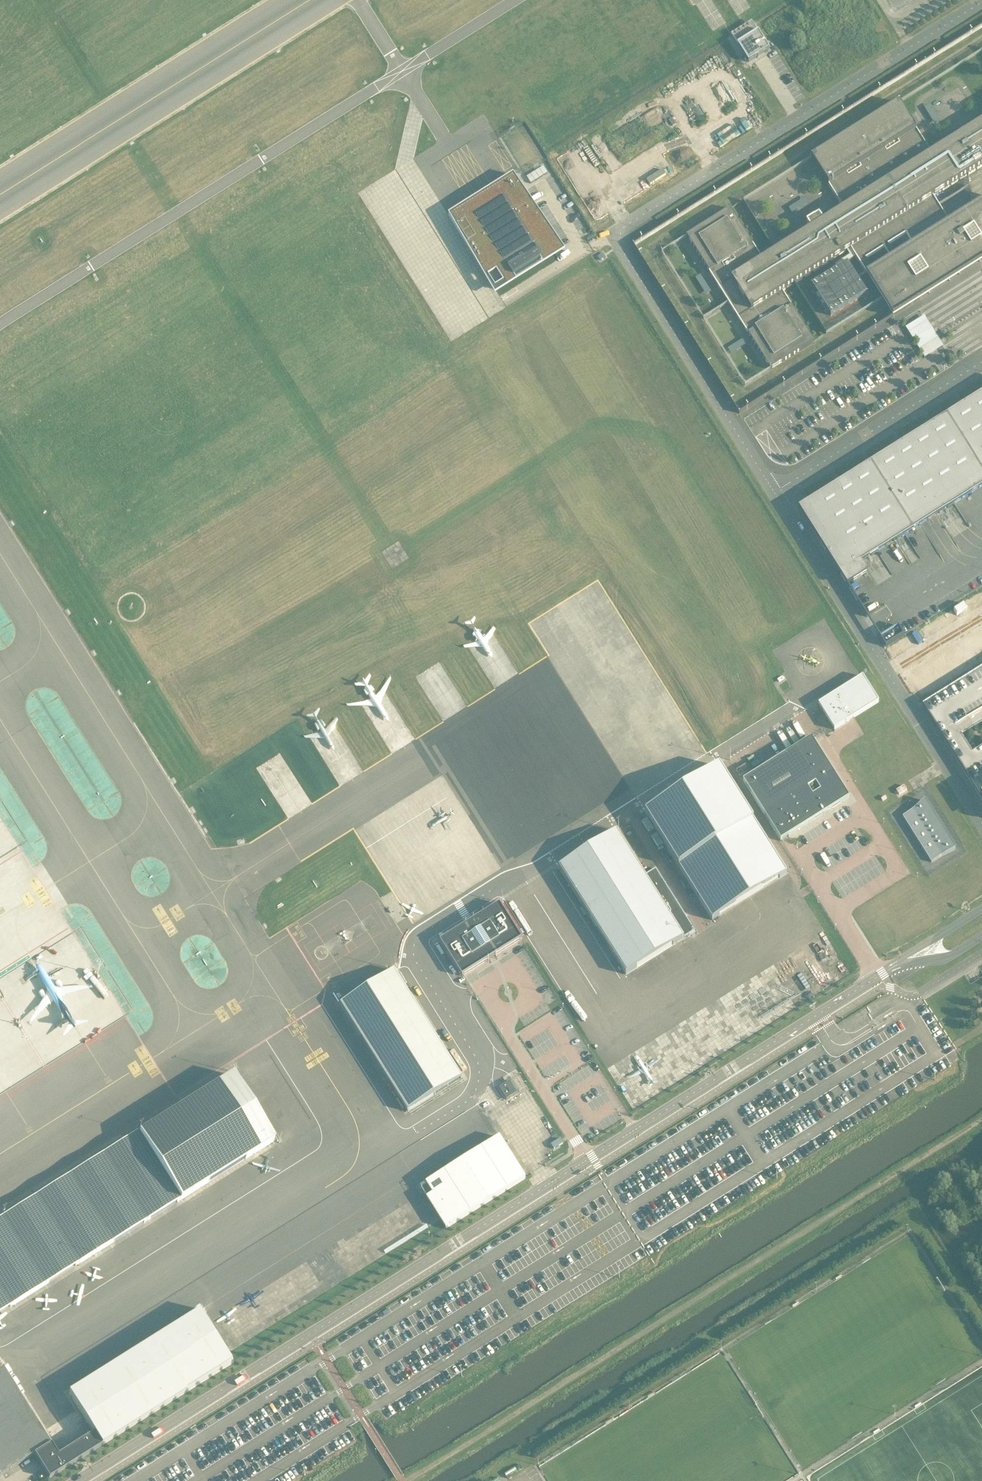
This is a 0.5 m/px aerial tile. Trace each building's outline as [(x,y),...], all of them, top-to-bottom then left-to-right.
[(754,24),(733,37),(749,62),(769,50),(754,24)] [(687,236),(771,370),(815,342),(783,291),(808,275),(847,251),(850,249),(856,257),(893,317),(920,300),(981,261),(981,201),(949,222),(933,197),(981,166),(981,122),(931,154),(899,103),(812,158),(844,209),(824,222),(820,216),(807,224),(811,230),(763,260),(731,209),(687,236)] [(663,170),(647,180),(650,185),(666,175),(663,170)] [(514,175),(449,215),(495,290),(514,278),(515,278),(541,262),(541,261),(554,253),(560,249),(553,237),(514,175)] [(847,263),(812,285),(831,315),(866,293),(847,263)] [(799,509),(846,584),(847,583),(867,572),(861,562),(981,486),(981,394),(799,509)] [(886,647),(922,705),(981,667),(981,625),(963,637),(937,615),(928,620),(946,648),(920,664),(903,636),(886,647)] [(903,636),(904,635),(898,626),(880,638),(886,647),(903,636)] [(922,705),(936,727),(941,735),(981,800),(981,667),(922,705)] [(854,718),(878,702),(862,677),(830,697),(819,704),(833,726),(835,730),(854,718)] [(849,798),(844,790),(812,738),(743,781),(781,841),(849,798)] [(749,771),(745,765),(737,771),(740,776),(749,771)] [(787,874),(720,767),(645,814),(712,921),(787,874)] [(955,849),(925,801),(913,810),(902,815),(932,864),(942,856),(955,849)] [(695,931),(656,869),(645,876),(617,831),(559,868),(626,975),(695,931)] [(463,975),(521,939),(500,905),(442,942),(463,975)] [(462,1078),(395,971),(341,1005),(408,1112),(462,1078)] [(274,1141),(232,1075),(139,1134),(180,1200),(274,1141)] [(517,1093),(510,1081),(499,1088),(507,1100),(517,1093)] [(180,1200),(139,1134),(138,1132),(0,1219),(0,1313),(180,1200)] [(446,1229),(452,1225),(526,1179),(500,1137),(426,1184),(427,1185),(433,1194),(427,1198),(440,1220),(446,1229)] [(102,1445),(234,1362),(228,1353),(201,1310),(69,1393),(94,1433),(58,1455),(51,1444),(34,1455),(39,1462),(49,1479),(102,1445)] [(3,1367),(0,1369),(0,1476),(51,1444),(3,1367)]
